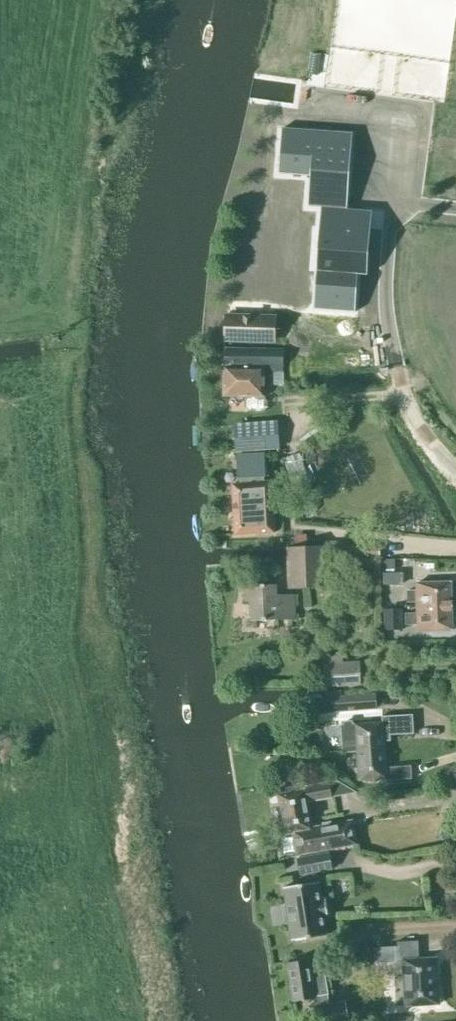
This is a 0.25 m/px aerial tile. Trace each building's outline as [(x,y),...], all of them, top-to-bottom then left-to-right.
[(316,210),(312,312),(353,313),(355,275),(364,276),(367,211),(340,210),(343,135),(273,132),(272,178),(303,180),(302,210),(316,210)] [(225,339),(275,340),(275,319),(226,317),(225,339)] [(224,366),(223,396),(264,397),(264,371),(282,371),(283,351),(226,349),(226,366),(224,366)] [(278,453),(276,422),(235,425),(237,451),(258,450),(259,455),(278,453)] [(290,455),(301,512),(317,509),(306,452),(290,455)] [(266,476),(265,462),(237,464),(238,478),(239,478),(240,483),(232,484),(235,535),(275,532),(272,481),(264,482),(264,477),(266,476)] [(380,559),(380,544),(355,545),(356,559),(380,559)] [(288,589),(326,587),(325,546),(286,547),(286,549),(287,566),(288,589)] [(403,587),(402,558),(385,558),(386,587),(403,587)] [(417,602),(417,607),(452,606),(451,582),(416,583),(416,590),(407,591),(408,602),(417,602)] [(251,621),(296,620),(295,595),(278,595),(277,585),(250,586),(251,621)] [(452,606),(417,607),(417,613),(406,614),(406,625),(417,624),(418,631),(453,630),(452,606)] [(400,609),(386,610),(386,630),(401,629),(400,609)] [(342,663),(342,657),(323,658),(325,687),(361,685),(360,662),(342,663)] [(378,709),(376,692),(323,697),(324,711),(325,714),(378,709)] [(391,736),(414,734),(413,715),(382,717),(382,722),(356,724),(340,725),(342,754),(357,753),(357,752),(385,750),(385,742),(391,741),(391,736)] [(385,750),(357,752),(357,753),(359,780),(387,778),(387,780),(412,779),(411,766),(387,767),(385,750)] [(332,797),(329,783),(304,787),(305,790),(278,795),(286,835),(293,834),(297,855),(325,850),(356,844),(352,821),(313,828),(308,802),(332,797)] [(325,850),(297,855),(300,871),(328,866),(325,850)] [(323,899),(320,881),(283,887),(291,942),(328,936),(326,918),(329,917),(326,899),(323,899)] [(405,1006),(439,1004),(437,958),(420,959),(418,941),(397,942),(397,946),(374,948),(374,963),(403,961),(405,1006)] [(323,958),(310,960),(287,964),(294,1002),(314,998),(318,1020),(349,1020),(346,1001),(330,1003),(323,958)]
